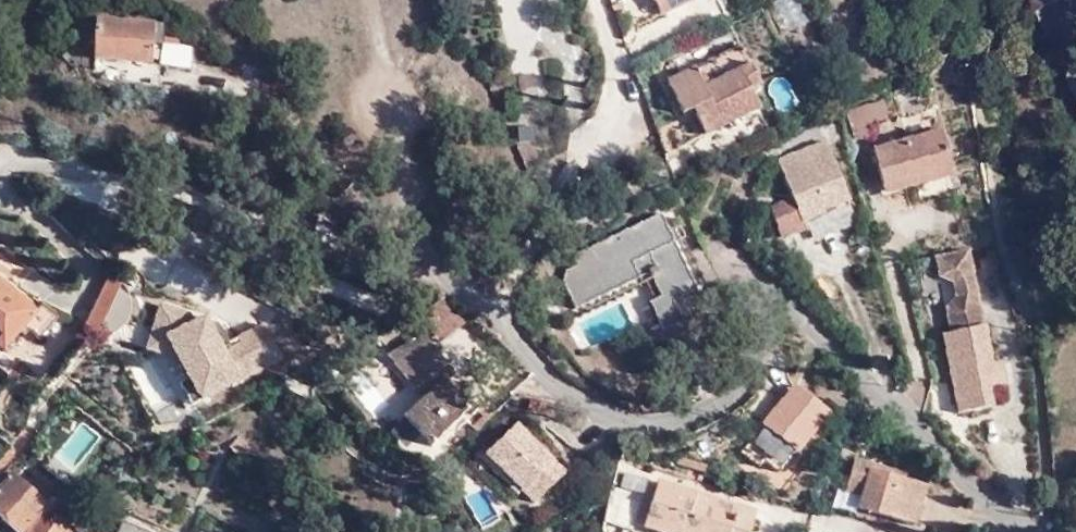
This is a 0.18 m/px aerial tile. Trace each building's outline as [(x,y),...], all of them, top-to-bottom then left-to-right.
[(90,28),(89,41),(146,45),(147,26),(155,27),(156,8),(92,4),(91,19),(86,19),(86,27),(90,28)] [(180,29),(158,27),(156,46),(179,48),(180,29)] [(691,96),(702,120),(756,94),(746,76),(755,70),(738,33),(665,67),(681,100),(691,96)] [(868,119),(866,110),(885,104),(881,88),(860,94),(860,92),(845,97),(853,124),(868,119)] [(946,154),(927,119),(873,148),(891,183),(946,154)] [(768,194),(782,223),(798,216),(795,210),(819,200),(817,196),(839,186),(814,129),(770,147),(786,185),(768,194)] [(720,161),(725,177),(730,165),(720,161)] [(714,202),(719,191),(699,194),(699,195),(714,202)] [(664,286),(689,275),(655,202),(567,243),(573,255),(560,260),(558,268),(569,293),(642,259),(654,283),(643,288),(655,314),(673,306),(664,286)] [(943,294),(948,319),(952,318),(981,313),(966,237),(933,244),(937,263),(949,268),(952,285),(943,294)] [(78,311),(87,321),(98,319),(107,316),(113,312),(119,306),(122,301),(126,290),(126,283),(121,271),(120,268),(113,265),(78,311)] [(19,309),(34,322),(54,300),(39,286),(31,296),(0,267),(0,330),(19,309)] [(698,294),(689,275),(664,286),(673,306),(698,294)] [(459,308),(438,281),(412,301),(432,327),(459,308)] [(981,313),(952,318),(948,319),(939,321),(956,398),(990,391),(986,372),(1000,369),(996,347),(990,348),(981,313)] [(367,357),(373,370),(375,369),(422,428),(459,396),(438,371),(446,363),(415,323),(399,336),(396,332),(367,357)] [(2,359),(13,346),(0,335),(0,356),(2,359)] [(986,372),(990,391),(993,388),(1000,378),(1000,369),(986,372)] [(798,393),(805,384),(790,372),(783,379),(798,393)] [(821,397),(805,384),(798,393),(783,379),(738,437),(755,450),(760,444),(773,455),(821,397)] [(459,396),(456,399),(470,413),(481,402),(468,388),(459,396)] [(559,454),(510,404),(474,440),(496,462),(497,461),(502,457),(516,472),(528,484),(559,454)] [(175,413),(170,405),(158,412),(162,420),(175,413)] [(247,433),(235,420),(225,430),(237,443),(247,433)] [(0,450),(0,511),(8,519),(40,488),(1,449),(0,450)] [(891,465),(851,451),(843,480),(855,484),(854,493),(908,511),(919,476),(891,467),(891,465)] [(502,457),(497,461),(511,476),(516,472),(502,457)] [(725,508),(735,512),(741,513),(745,496),(711,483),(709,490),(682,482),(684,475),(654,465),(641,507),(657,512),(718,531),(725,508)] [(598,508),(602,491),(599,490),(593,507),(598,508)] [(632,500),(602,491),(598,508),(627,516),(632,500)] [(38,498),(14,526),(8,521),(0,530),(0,531),(46,531),(57,519),(77,529),(83,517),(61,505),(52,497),(46,504),(38,498)] [(735,512),(725,508),(718,531),(657,512),(655,523),(676,531),(729,531),(735,512)] [(567,518),(557,531),(587,531),(567,518)] [(89,522),(85,531),(112,531),(89,522)]
